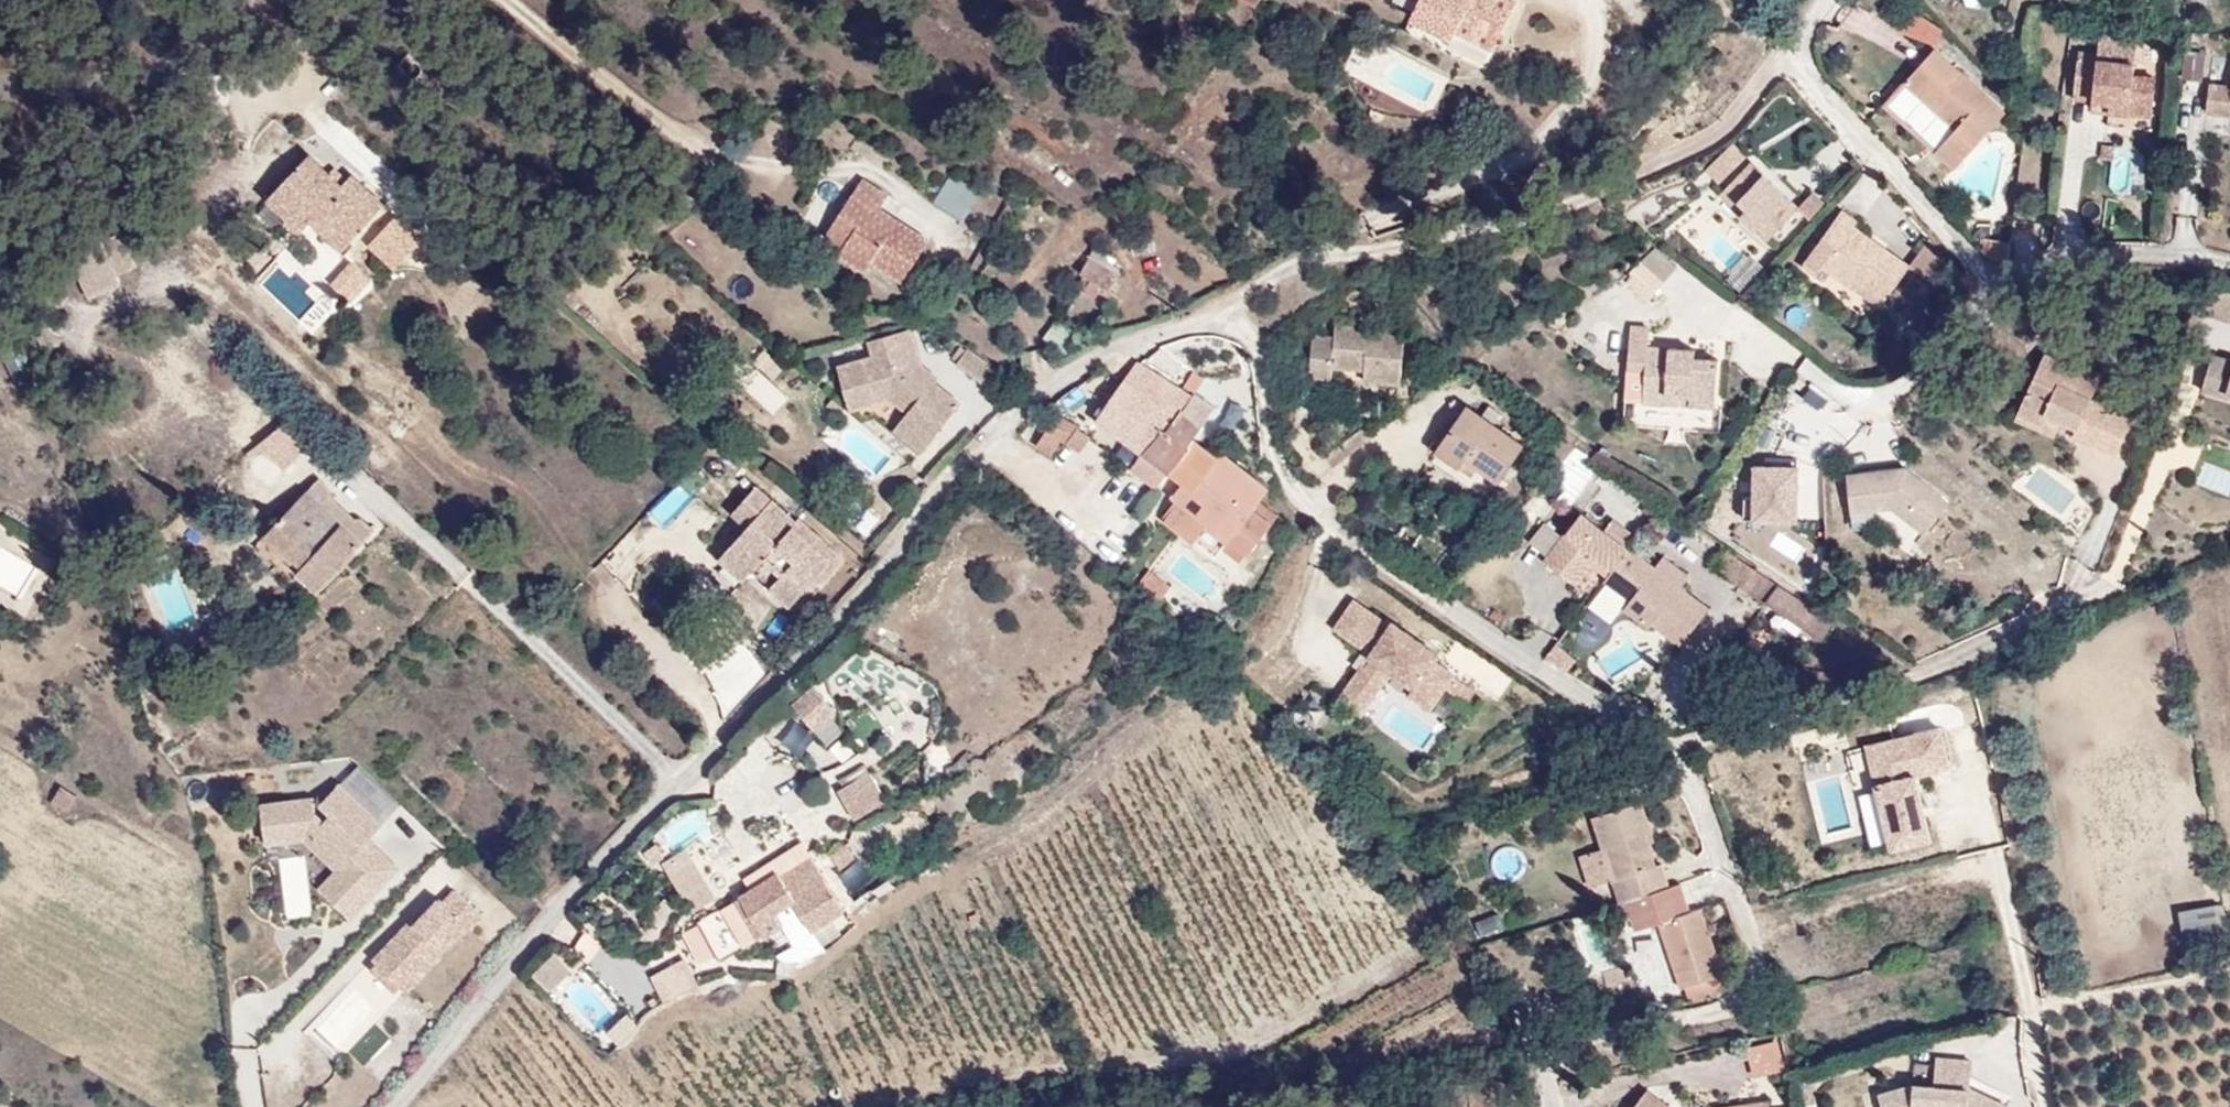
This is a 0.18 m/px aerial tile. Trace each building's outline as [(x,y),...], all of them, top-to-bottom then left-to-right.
[(1416,13),(1455,36),(1461,25),(1498,46),(1522,4),(1515,0),(1423,0),(1416,13)] [(1930,45),(1942,26),(1912,8),(1900,26),(1930,45)] [(1498,46),(1461,25),(1455,36),(1416,13),(1406,31),(1466,63),(1470,53),(1489,62),(1498,46)] [(2152,114),(2156,74),(2133,72),(2137,37),(2100,33),(2098,51),(2079,50),(2073,95),(2110,100),(2131,102),(2130,112),(2152,114)] [(2201,77),(2204,48),(2182,46),(2179,75),(2201,77)] [(2006,111),(1934,47),(1905,80),(1955,127),(1935,149),(1955,168),(2006,111)] [(2210,82),(2207,111),(2229,113),(2229,83),(2210,82)] [(2130,112),(2131,102),(2110,100),(2108,110),(2130,112)] [(1385,129),(1391,112),(1373,107),(1368,124),(1385,129)] [(2112,149),(2109,188),(2131,189),(2134,150),(2112,149)] [(1798,205),(1751,160),(1721,192),(1769,239),(1798,208),(1807,217),(1821,202),(1811,192),(1798,205)] [(375,213),(355,196),(345,205),(331,191),(325,196),(296,170),(269,198),(302,229),(309,223),(339,250),(375,213)] [(963,220),(980,191),(949,172),(932,201),(963,220)] [(897,283),(924,240),(892,218),(883,232),(864,220),(878,199),(851,182),(831,214),(851,226),(832,256),(862,275),(868,264),(897,283)] [(381,207),(362,189),(355,196),(375,213),(381,207)] [(883,232),(892,218),(873,206),(864,220),(883,232)] [(1820,273),(1824,267),(1830,258),(1859,280),(1885,300),(1911,264),(1852,222),(1856,218),(1842,208),(1803,260),(1820,273)] [(838,247),(851,226),(831,214),(817,233),(838,247)] [(1932,235),(1911,264),(1939,284),(1949,255),(1932,235)] [(2008,259),(2011,241),(1982,235),(1980,247),(1990,256),(2008,259)] [(1659,254),(1642,275),(1656,288),(1674,267),(1659,254)] [(1853,289),(1859,280),(1830,258),(1824,267),(1853,289)] [(127,302),(114,260),(73,273),(86,316),(119,305),(127,302)] [(1079,276),(1089,283),(1100,266),(1089,260),(1079,276)] [(1109,294),(1118,278),(1100,266),(1089,283),(1084,291),(1099,299),(1104,291),(1109,294)] [(1061,321),(1086,338),(1097,321),(1073,304),(1061,321)] [(1051,319),(1041,337),(1062,349),(1072,331),(1051,319)] [(1360,378),(1396,380),(1400,327),(1334,323),(1333,334),(1310,332),(1307,375),(1328,376),(1329,365),(1360,367),(1360,378)] [(1648,327),(1630,326),(1628,368),(1646,369),(1647,347),(1648,327)] [(918,373),(922,368),(911,331),(867,344),(871,357),(837,368),(851,413),(890,401),(907,415),(904,418),(931,440),(959,407),(933,385),(918,373)] [(2206,339),(2191,380),(2229,393),(2229,347),(2206,339)] [(1690,403),(1715,405),(1718,360),(1693,358),(1694,350),(1647,347),(1646,369),(1644,400),(1663,401),(1664,386),(1691,388),(1690,403)] [(2091,390),(2102,360),(2064,347),(2061,356),(2036,349),(2011,414),(2036,422),(2043,405),(2072,417),(2069,429),(2092,437),(2107,396),(2091,390)] [(1000,372),(966,349),(954,366),(987,389),(1000,372)] [(1191,397),(1143,362),(1128,380),(1174,413),(1180,410),(1191,397)] [(918,373),(933,385),(937,380),(922,368),(918,373)] [(1176,431),(1188,417),(1180,410),(1174,413),(1128,380),(1100,416),(1145,451),(1167,425),(1176,431)] [(1170,470),(1193,440),(1216,410),(1194,393),(1191,397),(1180,410),(1188,417),(1176,431),(1167,425),(1145,451),(1170,470)] [(1470,406),(1455,397),(1425,447),(1454,467),(1463,454),(1478,463),(1497,476),(1522,438),(1482,413),(1470,406)] [(1476,397),(1470,406),(1482,413),(1488,404),(1476,397)] [(2057,430),(2064,413),(2043,405),(2036,422),(2057,430)] [(1091,435),(1083,429),(1084,425),(1060,413),(1037,441),(1044,449),(1053,456),(1067,444),(1078,453),(1091,441),(1091,435)] [(919,455),(931,440),(904,418),(892,432),(919,455)] [(1193,440),(1170,470),(1185,481),(1176,492),(1226,531),(1245,547),(1271,515),(1252,500),(1261,490),(1220,461),(1228,451),(1219,443),(1209,452),(1193,440)] [(1170,470),(1145,451),(1136,461),(1162,481),(1170,470)] [(1269,480),(1228,451),(1220,461),(1261,490),(1269,480)] [(1467,478),(1478,463),(1463,454),(1454,467),(1456,471),(1467,478)] [(1566,498),(1585,475),(1560,456),(1541,478),(1566,498)] [(1799,457),(1748,456),(1748,519),(1799,519),(1799,457)] [(1954,497),(1910,464),(1846,468),(1849,512),(1893,510),(1927,535),(1954,497)] [(1176,492),(1185,481),(1170,470),(1162,481),(1176,492)] [(346,562),(301,518),(329,484),(317,471),(263,524),(306,566),(299,572),(317,590),(346,562)] [(359,531),(328,502),(338,492),(329,484),(301,518),(346,562),(378,531),(369,522),(359,531)] [(824,547),(784,511),(781,514),(755,489),(710,530),(716,536),(703,549),(731,577),(762,609),(824,547)] [(369,522),(338,492),(328,502),(359,531),(369,522)] [(1226,531),(1176,492),(1164,507),(1214,546),(1226,531)] [(1607,577),(1628,549),(1604,530),(1582,513),(1564,536),(1549,555),(1545,560),(1576,586),(1593,565),(1607,577)] [(1630,545),(1637,536),(1613,518),(1604,530),(1628,549),(1630,545)] [(306,566),(263,524),(250,537),(292,578),(299,572),(306,566)] [(1549,555),(1564,536),(1549,524),(1533,543),(1549,555)] [(1712,604),(1630,545),(1628,549),(1607,577),(1630,593),(1614,613),(1641,632),(1647,625),(1680,647),(1712,604)] [(731,577),(703,549),(692,560),(720,587),(731,577)] [(1726,549),(1714,566),(1738,583),(1750,567),(1726,549)] [(1821,612),(1752,565),(1739,586),(1808,632),(1821,612)] [(1144,568),(1134,586),(1155,597),(1165,580),(1144,568)] [(1443,660),(1447,653),(1402,622),(1399,625),(1363,600),(1344,627),(1374,648),(1381,653),(1379,655),(1383,658),(1376,667),(1373,664),(1369,669),(1349,698),(1370,713),(1399,671),(1423,687),(1419,693),(1439,707),(1455,685),(1477,700),(1485,689),(1443,660)] [(1585,655),(1611,633),(1589,606),(1563,628),(1585,655)] [(1381,653),(1374,648),(1363,664),(1369,669),(1373,664),(1376,667),(1383,658),(1379,655),(1381,653)] [(806,686),(788,704),(826,741),(844,723),(806,686)] [(1940,723),(1861,742),(1887,848),(1930,838),(1914,774),(1951,765),(1940,723)] [(882,750),(852,770),(876,807),(906,788),(882,750)] [(802,802),(828,797),(824,773),(798,778),(802,802)] [(347,904),(378,866),(368,858),(375,849),(352,831),(365,815),(318,778),(301,800),(312,809),(306,817),(297,809),(283,811),(280,798),(242,806),(250,844),(291,835),(293,832),(328,860),(325,864),(323,866),(337,877),(328,889),(347,904)] [(283,811),(297,809),(294,795),(280,798),(283,811)] [(1686,887),(1681,862),(1676,863),(1669,831),(1675,830),(1667,797),(1617,808),(1624,840),(1601,846),(1607,879),(1631,874),(1637,916),(1646,915),(1648,927),(1674,922),(1705,916),(1698,885),(1686,887)] [(786,834),(790,815),(768,811),(764,830),(786,834)] [(1677,839),(1675,830),(1669,831),(1671,841),(1677,839)] [(293,832),(291,835),(290,837),(325,864),(328,860),(293,832)] [(378,866),(385,857),(375,849),(368,858),(378,866)] [(668,871),(690,908),(715,894),(693,857),(668,871)] [(785,907),(795,902),(811,930),(848,911),(824,864),(756,899),(753,894),(740,899),(743,906),(759,939),(793,922),(785,907)] [(342,911),(347,904),(328,889),(337,877),(323,866),(309,884),(342,911)] [(461,911),(472,897),(443,874),(433,887),(429,883),(407,911),(396,924),(392,921),(369,950),(373,954),(398,974),(402,977),(457,907),(461,911)] [(2218,900),(2175,909),(2182,946),(2225,938),(2218,900)] [(759,939),(743,906),(723,915),(739,948),(759,939)] [(396,924),(407,911),(402,908),(392,921),(396,924)] [(1473,918),(1476,935),(1500,931),(1497,913),(1473,918)] [(1731,979),(1716,914),(1705,916),(1674,922),(1687,988),(1731,979)] [(591,919),(569,938),(584,955),(606,936),(591,919)] [(819,953),(840,940),(832,929),(813,936),(809,932),(778,943),(778,960),(782,964),(800,960),(815,949),(819,953)] [(546,991),(568,970),(551,953),(530,975),(546,991)] [(394,980),(398,974),(373,954),(368,959),(394,980)] [(664,981),(648,997),(656,1005),(673,990),(664,981)] [(626,1013),(605,1030),(617,1044),(637,1028),(626,1013)] [(1775,1035),(1743,1044),(1752,1075),(1784,1066),(1775,1035)] [(1936,1059),(1933,1086),(1911,1085),(1878,1095),(1881,1106),(2005,1106),(1967,1090),(1970,1062),(1936,1059)] [(1645,1094),(1636,1106),(1663,1106),(1645,1094)]
